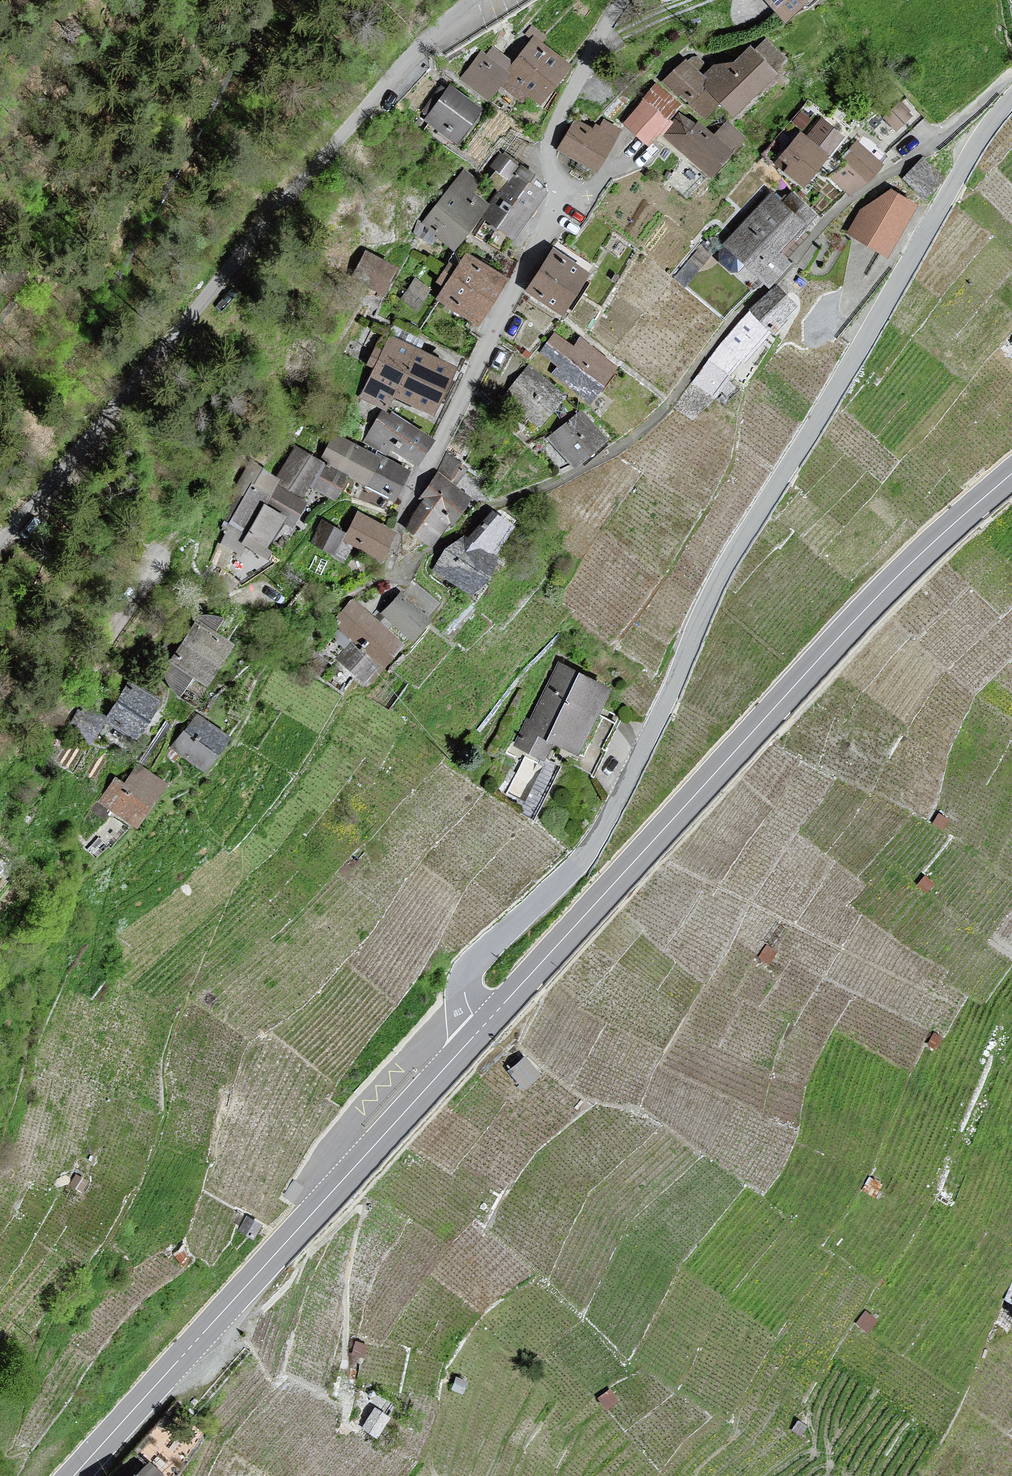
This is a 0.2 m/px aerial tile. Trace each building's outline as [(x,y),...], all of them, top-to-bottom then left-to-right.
[(785,18),(805,0),(768,0),(785,18)] [(573,68),(536,39),(515,65),(503,82),(540,110),(573,68)] [(782,58),(766,41),(755,52),(750,47),(708,85),(686,63),(668,81),(705,117),(722,100),(733,112),(774,74),(769,69),(782,58)] [(487,96),(512,63),(494,49),(487,58),(481,53),(463,78),(487,96)] [(657,86),(625,123),(646,142),(678,105),(657,86)] [(480,111),(449,88),(446,91),(441,87),(424,110),(431,116),(429,119),(457,141),(480,111)] [(916,118),(902,104),(886,118),(900,133),(916,118)] [(743,139),(726,125),(714,139),(698,125),(694,129),(680,117),(664,137),(711,176),(743,139)] [(596,169),(619,129),(604,121),(600,128),(596,125),(593,131),(577,122),(561,149),(596,169)] [(777,165),(805,188),(821,170),(840,147),(811,123),(777,165)] [(835,181),(851,196),(872,174),(882,163),(860,142),(842,160),(849,166),(835,181)] [(518,164),(501,152),(491,166),(509,178),(518,164)] [(946,180),(923,157),(903,179),(925,201),(946,180)] [(513,237),(543,195),(527,184),(533,177),(521,168),(485,217),(513,237)] [(478,184),(465,173),(417,227),(433,240),(438,234),(452,247),(488,205),(472,191),(478,184)] [(886,255),(916,205),(894,192),(864,208),(857,221),(850,233),(886,255)] [(808,226),(775,194),(725,245),(757,277),(782,252),(808,226)] [(590,271),(551,249),(527,292),(566,314),(590,271)] [(504,275),(464,251),(437,298),(477,322),(504,275)] [(380,293),(395,266),(369,252),(354,279),(380,293)] [(429,290),(415,280),(403,297),(416,307),(429,290)] [(722,342),(674,408),(694,420),(712,398),(731,373),(796,306),(780,289),(777,286),(750,311),(722,342)] [(574,349),(555,335),(542,353),(560,367),(554,374),(590,401),(616,368),(580,340),(574,349)] [(455,370),(383,336),(369,363),(378,367),(364,395),(387,406),(393,393),(434,412),(455,370)] [(562,398),(530,368),(506,394),(537,424),(562,398)] [(383,411),(368,439),(414,464),(429,435),(383,411)] [(605,440),(582,412),(550,438),(573,466),(605,440)] [(394,494),(406,471),(337,435),(325,458),(394,494)] [(346,474),(296,449),(281,479),(304,491),(309,481),(335,494),(346,474)] [(461,462),(448,455),(420,500),(446,515),(451,519),(468,492),(457,485),(468,467),(461,462)] [(230,527),(265,547),(283,517),(293,523),(306,502),(275,484),(278,479),(252,464),(237,491),(248,497),(230,527)] [(446,515),(420,500),(403,527),(429,543),(446,515)] [(460,536),(438,571),(442,573),(474,593),(496,559),(491,556),(511,525),(499,517),(493,513),(473,544),(460,536)] [(359,515),(346,539),(380,557),(393,533),(359,515)] [(344,531),(323,519),(310,542),(332,554),(341,537),(344,531)] [(431,620),(402,594),(385,614),(413,640),(431,620)] [(382,663),(385,666),(404,646),(354,601),(341,615),(349,622),(344,627),(357,639),(340,658),(365,681),(382,663)] [(206,683),(231,643),(198,622),(173,662),(206,683)] [(608,689),(560,665),(518,744),(543,757),(552,739),(576,751),(608,689)] [(158,702),(130,684),(107,719),(135,738),(158,702)] [(228,740),(196,716),(174,745),(206,770),(228,740)] [(136,826),(165,784),(139,766),(125,786),(115,779),(100,801),(136,826)] [(948,821),(939,815),(934,823),(942,829),(948,821)] [(925,877),(919,884),(927,891),(933,883),(925,877)] [(776,952),(768,946),(761,956),(769,962),(776,952)] [(942,1038),(934,1033),(928,1044),(937,1049),(942,1038)] [(538,1075),(523,1059),(510,1071),(525,1087),(538,1075)] [(76,1174),(70,1184),(82,1191),(88,1181),(76,1174)] [(881,1186),(869,1178),(862,1190),(874,1197),(881,1186)] [(262,1226),(247,1218),(240,1230),(254,1239),(262,1226)] [(187,1257),(183,1251),(176,1256),(180,1262),(187,1257)] [(866,1312),(857,1323),(868,1331),(876,1321),(866,1312)] [(366,1345),(357,1343),(353,1353),(363,1356),(366,1345)] [(467,1381),(457,1377),(452,1388),(462,1393),(467,1381)] [(616,1401),(610,1391),(599,1398),(606,1408),(616,1401)] [(387,1417),(375,1409),(363,1428),(375,1435),(387,1417)] [(806,1427),(798,1422),(793,1430),(800,1435),(806,1427)] [(152,1467),(143,1475),(162,1475),(152,1467)]
